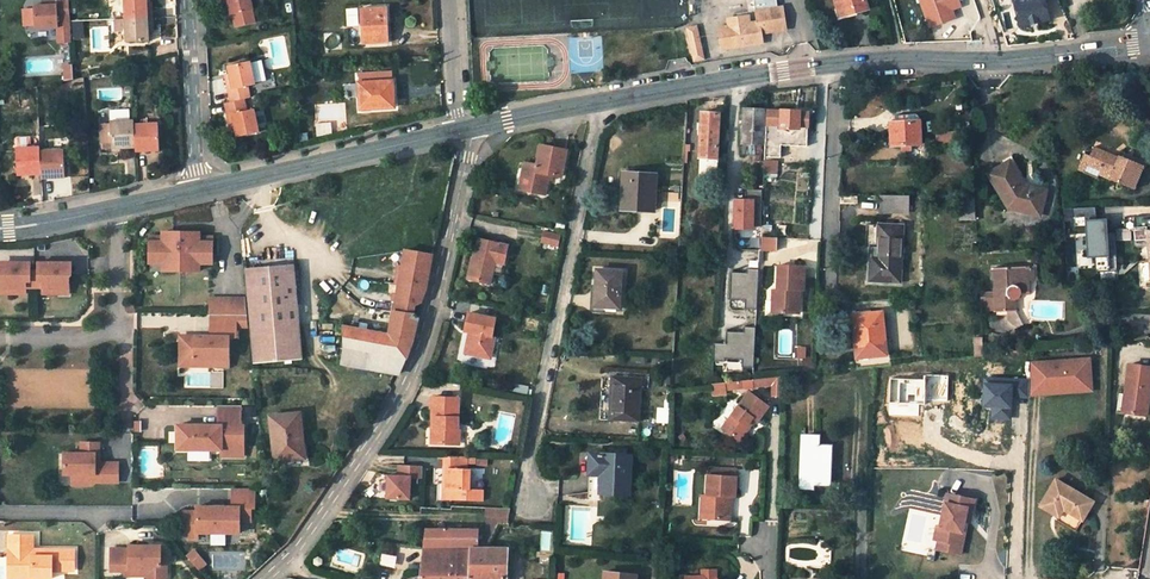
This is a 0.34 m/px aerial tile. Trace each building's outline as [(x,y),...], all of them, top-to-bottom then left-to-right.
[(34,5),(35,29),(59,28),(59,43),(71,42),(70,0),(46,0),(46,4),(43,4),(34,5)] [(148,0),(124,0),(124,18),(154,17),(153,5),(148,5),(148,1),(148,0)] [(230,16),(254,10),(252,0),(222,0),(223,5),(228,4),(229,7),(230,16)] [(757,9),(778,6),(777,0),(756,0),(757,9)] [(840,17),(868,9),(866,0),(835,0),(840,17)] [(951,0),(924,0),(932,23),(946,18),(943,12),(954,8),(953,5),(951,0)] [(1020,26),(1049,19),(1044,0),(1014,0),(1020,26)] [(385,8),(362,9),(364,44),(387,42),(385,8)] [(748,17),(729,20),(729,27),(720,28),(723,48),(762,42),(760,32),(785,29),(783,8),(757,12),(759,22),(749,23),(748,17)] [(946,18),(957,14),(954,8),(943,12),(946,18)] [(125,31),(126,43),(150,42),(150,33),(150,29),(154,29),(154,17),(124,18),(125,31)] [(116,31),(125,31),(124,18),(115,19),(116,31)] [(696,26),(688,28),(695,61),(703,59),(696,26)] [(256,85),(250,61),(227,66),(229,74),(229,77),(225,78),(230,102),(245,99),(251,98),(249,87),(256,85)] [(1092,67),(1093,78),(1105,77),(1104,66),(1092,67)] [(123,70),(115,72),(117,80),(125,77),(123,70)] [(143,71),(134,73),(134,79),(143,78),(143,71)] [(393,81),(393,71),(359,73),(360,83),(393,81)] [(360,83),(361,110),(395,108),(393,81),(360,83)] [(236,137),(260,132),(255,109),(248,110),(245,99),(230,102),(224,104),(229,127),(234,126),(235,129),(236,137)] [(745,109),(743,143),(755,144),(755,150),(755,154),(754,161),(760,162),(761,150),(762,109),(745,109)] [(805,140),(806,112),(799,112),(799,110),(781,109),(782,111),(765,111),(763,156),(778,157),(779,144),(796,145),(796,140),(805,140)] [(718,113),(701,112),(699,156),(716,157),(718,113)] [(910,145),(921,144),(919,118),(916,114),(894,115),(890,118),(891,146),(901,145),(901,151),(911,151),(910,145)] [(135,123),(135,120),(111,121),(111,124),(101,125),(102,143),(112,142),(112,149),(136,149),(135,123)] [(136,152),(159,151),(158,122),(135,123),(136,149),(136,152)] [(755,150),(755,144),(743,143),(743,153),(755,154),(755,150)] [(542,145),(539,163),(538,163),(525,160),(522,176),(527,177),(524,188),(545,192),(548,174),(561,176),(563,168),(567,150),(542,145)] [(40,146),(17,146),(18,177),(41,176),(41,150),(40,146)] [(1133,189),(1143,165),(1119,155),(1118,157),(1095,147),(1090,156),(1086,164),(1101,170),(1099,174),(1133,189)] [(41,179),(66,178),(64,149),(41,150),(41,176),(41,179)] [(1083,172),(1086,164),(1090,156),(1084,153),(1077,169),(1083,172)] [(775,160),(762,160),(762,173),(774,173),(775,160)] [(1023,183),(1009,162),(988,175),(1010,208),(1039,215),(1045,191),(1030,188),(1023,183)] [(1097,178),(1099,174),(1101,170),(1086,164),(1083,172),(1097,178)] [(653,210),(655,174),(623,172),(621,196),(627,196),(626,209),(653,210)] [(750,225),(759,225),(761,189),(744,188),(744,198),(734,198),(733,227),(750,228),(750,225)] [(881,194),(881,211),(907,211),(907,194),(881,194)] [(959,197),(960,219),(974,219),(973,197),(959,197)] [(1134,216),(1136,246),(1148,244),(1149,269),(1149,216),(1134,216)] [(1107,218),(1087,219),(1088,256),(1096,256),(1097,270),(1116,269),(1115,235),(1107,235),(1107,218)] [(870,244),(870,255),(869,280),(900,282),(901,271),(902,225),(866,223),(866,244),(870,244)] [(163,236),(150,236),(150,256),(163,256),(163,263),(163,271),(182,271),(200,271),(200,263),(200,256),(213,256),(213,236),(200,236),(200,232),(189,231),(189,233),(175,233),(175,231),(163,231),(163,236)] [(541,242),(558,245),(560,235),(543,232),(541,242)] [(772,251),(773,237),(759,236),(758,250),(772,251)] [(479,239),(470,278),(489,282),(491,273),(494,261),(502,262),(503,262),(507,245),(479,239)] [(427,285),(429,273),(428,273),(431,255),(406,251),(402,275),(398,274),(396,285),(399,286),(397,304),(392,303),(391,313),(394,313),(415,316),(413,315),(416,304),(421,302),(427,285)] [(494,261),(491,273),(499,274),(502,262),(494,261)] [(0,264),(0,275),(1,276),(1,287),(11,287),(11,293),(27,293),(27,287),(44,288),(44,294),(59,294),(59,288),(70,288),(70,277),(72,274),(72,265),(63,265),(58,265),(58,262),(40,262),(39,273),(31,273),(31,262),(13,262),(13,265),(8,264),(0,264)] [(801,268),(776,265),(773,290),(769,289),(768,300),(773,301),(772,312),(793,314),(795,294),(791,294),(792,291),(796,291),(799,291),(801,268)] [(1027,267),(994,269),(995,293),(995,311),(1016,310),(1015,299),(1016,298),(1018,297),(1019,295),(1020,292),(1028,291),(1028,280),(1027,267)] [(741,272),(729,271),(728,299),(743,299),(743,308),(755,309),(757,268),(745,268),(745,272),(745,274),(741,274),(741,272)] [(305,359),(295,269),(248,274),(253,336),(258,364),(305,359)] [(618,307),(620,272),(596,270),(594,305),(617,306),(618,307)] [(995,293),(985,294),(986,312),(995,311),(995,293)] [(249,315),(247,299),(212,298),(212,314),(214,314),(249,315)] [(487,356),(491,336),(495,318),(468,311),(464,330),(469,331),(464,352),(487,356)] [(881,312),(852,315),(856,358),(888,356),(887,342),(884,343),(881,312)] [(413,342),(418,318),(415,316),(394,313),(390,334),(389,335),(410,342),(410,343),(413,342)] [(250,327),(249,315),(214,314),(213,336),(207,336),(207,339),(183,339),(182,358),(190,366),(197,359),(217,359),(217,366),(231,366),(232,337),(239,337),(239,327),(250,327)] [(350,327),(345,326),(345,348),(372,353),(369,368),(385,371),(399,374),(406,358),(410,343),(410,342),(389,335),(390,334),(350,327)] [(724,343),(713,342),(712,360),(740,362),(740,368),(752,369),(754,326),(742,326),(742,331),(742,334),(734,334),(735,331),(725,331),(724,343)] [(345,348),(342,363),(369,368),(372,353),(345,348)] [(1089,358),(1030,363),(1029,395),(1045,394),(1045,386),(1082,383),(1081,370),(1090,370),(1089,358)] [(1127,366),(1124,396),(1128,396),(1126,413),(1146,415),(1148,396),(1145,396),(1146,392),(1148,393),(1149,374),(1149,367),(1127,366)] [(1045,386),(1045,394),(1092,390),(1090,370),(1081,370),(1082,383),(1045,386)] [(925,377),(889,376),(888,414),(918,416),(919,404),(924,405),(925,401),(948,401),(949,375),(925,374),(925,377)] [(780,377),(713,383),(714,392),(770,387),(771,394),(781,394),(780,377)] [(637,420),(640,380),(611,378),(609,419),(637,420)] [(747,425),(752,417),(755,419),(757,421),(768,406),(748,391),(721,428),(738,441),(749,427),(747,425)] [(435,415),(434,443),(449,443),(449,438),(460,438),(460,428),(458,428),(459,397),(432,396),(431,416),(435,415)] [(197,425),(178,425),(178,450),(223,450),(223,456),(244,456),(245,425),(242,425),(243,406),(220,405),(219,425),(205,425),(205,428),(197,428),(197,425)] [(292,415),(271,417),(277,461),(305,457),(301,434),(300,435),(295,435),(292,415)] [(752,417),(747,425),(749,427),(755,419),(752,417)] [(817,436),(802,435),(800,489),(811,489),(811,485),(828,486),(830,447),(817,446),(817,436)] [(95,482),(118,482),(119,463),(99,462),(100,443),(82,442),(82,453),(65,453),(64,473),(72,474),(78,474),(78,484),(93,485),(95,482)] [(448,466),(447,487),(450,488),(450,498),(482,499),(483,488),(469,487),(470,467),(467,467),(467,455),(443,454),(443,466),(448,466)] [(628,494),(630,456),(590,454),(589,475),(601,476),(600,492),(628,494)] [(420,465),(397,465),(397,476),(386,476),(386,498),(408,498),(408,476),(420,476),(420,465)] [(708,474),(707,494),(709,494),(707,517),(729,518),(730,503),(726,499),(727,494),(731,494),(735,495),(736,475),(735,475),(709,474),(708,474)] [(588,492),(600,492),(601,476),(589,475),(588,492)] [(1076,532),(1094,501),(1057,479),(1041,506),(1059,517),(1057,520),(1076,532)] [(443,487),(442,499),(450,498),(450,488),(447,487),(443,487)] [(186,538),(197,538),(197,534),(239,534),(239,522),(250,522),(250,508),(254,508),(254,489),(232,489),(232,507),(197,507),(196,511),(183,511),(183,535),(186,538)] [(973,499),(946,493),(939,526),(936,525),(933,538),(937,539),(952,542),(955,531),(961,532),(961,531),(963,520),(965,513),(970,514),(973,499)] [(707,517),(709,494),(707,494),(702,494),(700,517),(707,517)] [(492,506),(492,515),(507,516),(509,507),(492,506)] [(488,515),(488,523),(496,525),(496,524),(506,524),(507,516),(492,515),(488,515)] [(487,532),(477,532),(476,541),(487,542),(496,525),(488,523),(487,532)] [(457,531),(426,530),(424,547),(457,547),(476,547),(476,541),(477,532),(477,530),(457,531)] [(959,554),(964,532),(961,531),(961,532),(955,531),(952,542),(937,539),(936,548),(959,554)] [(210,542),(210,534),(198,534),(198,542),(210,542)] [(74,549),(52,549),(52,555),(34,555),(34,535),(9,535),(9,578),(33,578),(52,578),(52,570),(74,570),(74,549)] [(112,549),(112,571),(122,571),(127,571),(130,569),(139,569),(138,576),(147,576),(150,578),(165,578),(167,576),(167,552),(162,546),(154,546),(154,549),(146,549),(143,546),(130,546),(130,549),(112,549)] [(423,551),(420,578),(414,577),(411,577),(409,577),(406,578),(504,578),(505,548),(470,549),(470,551),(423,551)] [(191,561),(198,555),(194,551),(187,557),(191,561)] [(206,565),(198,555),(191,561),(199,570),(206,565)] [(715,578),(715,570),(701,570),(701,577),(688,578),(715,578)]
